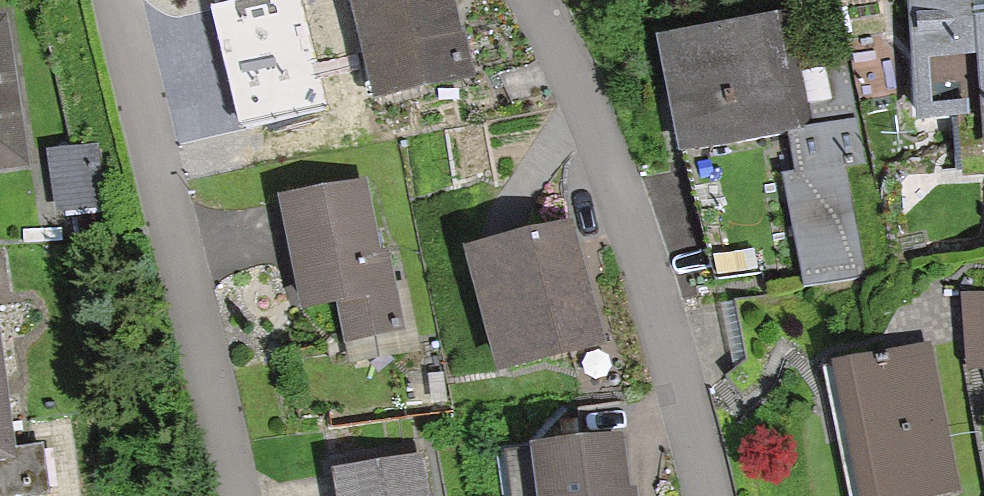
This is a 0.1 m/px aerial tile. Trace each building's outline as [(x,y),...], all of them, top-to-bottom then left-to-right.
[(359,38),(329,45),(343,108),(473,80),(461,22),(456,0),(350,0),(359,38)] [(911,3),(918,126),(983,122),(983,0),(959,0),(911,3)] [(760,16),(647,36),(667,149),(780,128),(760,16)] [(1,23),(0,24),(0,171),(25,167),(1,23)] [(803,130),(806,168),(797,169),(803,284),(866,280),(857,127),(803,130)] [(90,151),(45,157),(54,215),(98,209),(90,151)] [(369,180),(278,199),(302,314),(336,307),(344,346),(410,332),(393,249),(384,251),(369,180)] [(574,223),(466,249),(496,372),(604,346),(588,279),(574,223)] [(958,303),(960,375),(983,375),(983,303),(958,303)] [(831,369),(844,426),(859,495),(926,495),(958,489),(928,349),(831,369)] [(0,391),(0,495),(44,495),(39,452),(8,455),(0,391)] [(504,456),(508,495),(630,495),(624,441),(504,456)] [(422,458),(332,475),(336,495),(429,495),(422,458)]
